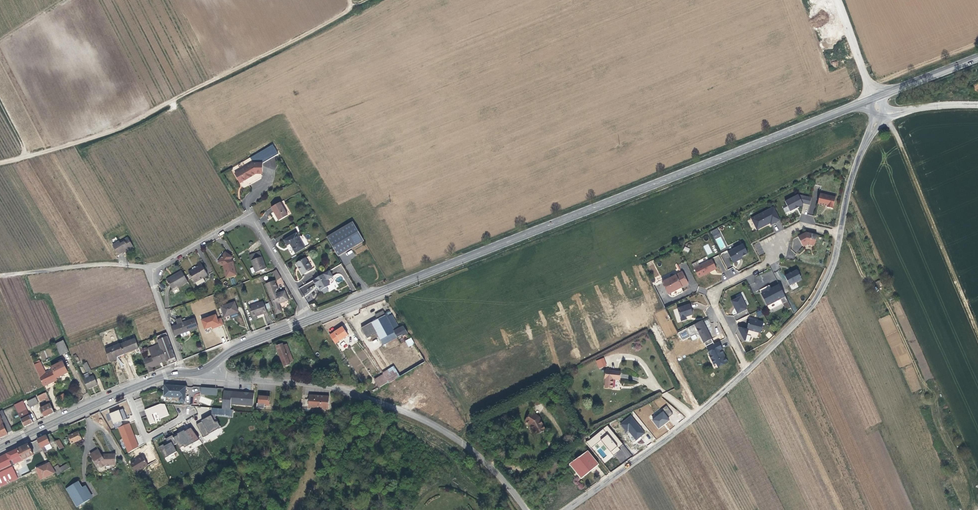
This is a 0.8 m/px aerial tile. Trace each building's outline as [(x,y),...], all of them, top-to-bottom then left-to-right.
[(250,158),(232,168),(243,189),(262,179),(263,174),(264,174),(263,163),(254,164),(250,158)] [(832,209),(835,197),(820,194),(817,204),(827,206),(826,208),(832,209)] [(802,204),(809,205),(810,199),(798,196),(784,202),(789,212),(794,210),(798,208),(798,207),(803,205),(802,204)] [(280,203),(271,208),(279,221),(288,216),(280,203)] [(771,225),(780,220),(774,207),(751,218),(757,229),(766,225),(766,224),(769,222),(770,223),(771,225)] [(326,238),(336,254),(338,258),(364,243),(362,239),(353,223),(326,238)] [(798,237),(803,247),(807,245),(812,246),(814,247),(814,245),(817,235),(808,233),(806,233),(798,237)] [(293,237),(292,236),(284,241),(287,246),(290,245),(291,244),(292,247),(291,247),(295,254),(305,248),(297,234),(293,237)] [(120,242),(113,245),(119,254),(125,251),(125,252),(133,247),(128,238),(120,242)] [(754,245),(759,255),(764,253),(759,242),(754,245)] [(707,255),(712,253),(708,244),(703,246),(707,255)] [(732,262),(739,259),(738,258),(740,256),(742,256),(745,255),(745,254),(747,253),(743,244),(728,251),(730,255),(729,257),(732,262)] [(786,257),(794,259),(796,251),(788,250),(786,257)] [(255,273),(260,271),(264,269),(266,269),(259,252),(248,256),(255,273)] [(230,258),(225,254),(218,263),(222,267),(223,270),(222,270),(226,279),(235,275),(230,264),(229,261),(230,258)] [(305,259),(296,264),(302,276),(312,271),(305,259)] [(698,266),(702,274),(702,275),(705,273),(711,271),(716,268),(712,259),(698,266)] [(202,267),(198,269),(189,275),(194,284),(195,284),(202,279),(207,276),(202,267)] [(277,280),(281,278),(276,270),(272,272),(277,280)] [(789,286),(802,280),(797,270),(785,277),(789,286)] [(329,271),(312,281),(315,286),(317,285),(318,287),(320,292),(321,291),(326,288),(330,286),(326,281),(332,278),(329,271)] [(688,283),(686,280),(682,271),(662,281),(665,288),(668,293),(674,290),(673,289),(676,288),(677,288),(688,283)] [(176,289),(187,283),(182,274),(177,277),(176,275),(166,281),(171,290),(176,288),(176,289)] [(202,279),(195,284),(197,288),(205,283),(202,279)] [(274,282),(265,285),(276,315),(280,313),(277,305),(287,301),(284,292),(275,295),(274,293),(275,293),(276,292),(275,291),(276,290),(274,282)] [(790,308),(779,284),(761,293),(767,305),(780,299),(785,310),(790,308)] [(737,313),(747,309),(740,296),(731,301),(737,313)] [(233,303),(220,307),(224,316),(231,314),(231,315),(237,312),(233,303)] [(262,303),(248,308),(253,321),(256,320),(256,317),(262,314),(262,315),(266,314),(262,303)] [(693,313),(691,308),(689,303),(677,307),(679,314),(681,320),(686,319),(685,316),(693,313)] [(389,316),(388,314),(386,312),(384,313),(383,310),(375,315),(377,319),(360,328),(366,340),(377,334),(383,344),(398,337),(402,334),(403,336),(407,333),(405,332),(402,326),(399,328),(391,314),(389,316)] [(742,311),(734,316),(736,320),(745,314),(742,311)] [(223,324),(221,317),(217,319),(216,314),(201,319),(204,331),(223,324)] [(763,322),(749,318),(746,328),(738,326),(737,327),(744,340),(749,341),(750,335),(747,334),(748,329),(760,332),(763,322)] [(188,331),(197,328),(194,319),(181,323),(180,319),(175,321),(177,325),(170,328),(174,336),(180,334),(181,337),(189,334),(188,331)] [(701,320),(685,328),(690,336),(695,334),(699,335),(703,343),(711,339),(706,329),(705,329),(703,326),(704,325),(701,320)] [(343,328),(330,336),(335,344),(348,336),(343,328)] [(177,363),(166,333),(156,337),(159,345),(148,349),(152,358),(148,360),(148,359),(143,361),(148,374),(153,372),(151,368),(160,365),(159,364),(159,362),(165,360),(166,361),(168,366),(170,365),(170,364),(172,363),(172,364),(177,363)] [(405,340),(408,347),(414,344),(411,337),(405,340)] [(138,348),(135,339),(120,345),(123,354),(134,350),(138,348)] [(61,356),(69,352),(63,341),(56,344),(61,356)] [(721,349),(718,341),(706,347),(710,354),(709,355),(714,363),(715,363),(717,366),(727,362),(722,353),(721,353),(719,350),(721,349)] [(286,343),(276,347),(284,366),(290,364),(289,363),(293,361),(286,343)] [(120,344),(105,350),(110,362),(116,359),(115,357),(123,354),(120,345),(120,344)] [(384,374),(383,375),(388,382),(388,383),(416,367),(424,362),(419,352),(410,357),(383,373),(384,374)] [(596,360),(599,369),(607,366),(604,357),(596,360)] [(57,380),(56,378),(68,373),(63,362),(60,364),(51,368),(53,370),(45,374),(40,362),(34,365),(43,386),(49,383),(57,380)] [(91,370),(86,362),(83,365),(87,372),(91,370)] [(307,364),(307,373),(318,374),(315,365),(307,364)] [(614,378),(621,379),(622,370),(607,369),(606,377),(607,377),(606,387),(614,387),(614,378)] [(388,382),(383,375),(374,380),(379,388),(388,382)] [(93,376),(83,381),(87,389),(97,385),(93,376)] [(187,387),(170,386),(166,388),(165,400),(186,402),(187,387)] [(224,390),(222,409),(230,409),(231,404),(253,406),(254,393),(250,393),(250,394),(244,393),(244,394),(243,394),(243,392),(224,390)] [(47,397),(45,393),(37,396),(39,401),(45,398),(47,397)] [(64,393),(57,396),(59,402),(67,399),(64,393)] [(330,409),(330,398),(330,397),(310,395),(310,396),(310,399),(309,408),(330,409)] [(269,406),(270,397),(260,396),(259,404),(257,403),(257,408),(265,409),(265,406),(269,406)] [(26,401),(28,406),(37,402),(35,397),(26,401)] [(138,411),(144,410),(141,398),(135,400),(138,411)] [(302,408),(309,408),(310,399),(303,399),(302,408)] [(164,402),(144,410),(150,425),(160,421),(159,419),(169,415),(164,402)] [(24,427),(33,423),(23,403),(14,406),(24,427)] [(44,418),(54,413),(50,404),(48,405),(40,408),(44,418)] [(667,406),(663,408),(668,416),(672,414),(667,406)] [(112,423),(126,419),(124,409),(109,412),(112,423)] [(536,434),(546,429),(540,416),(532,410),(525,420),(531,424),(536,434)] [(664,411),(652,418),(657,428),(670,421),(664,411)] [(630,415),(619,424),(634,442),(645,433),(630,415)] [(8,435),(7,433),(11,431),(5,418),(1,420),(0,418),(0,439),(8,435)] [(117,427),(127,452),(139,448),(129,422),(117,427)] [(608,425),(586,442),(590,448),(601,440),(612,454),(621,448),(626,455),(629,453),(608,425)] [(191,426),(173,437),(179,447),(184,445),(185,447),(191,444),(194,448),(201,444),(191,426)] [(78,432),(68,436),(71,444),(81,439),(78,432)] [(44,446),(50,444),(54,441),(50,434),(46,436),(37,440),(40,447),(43,452),(46,451),(44,446)] [(159,447),(167,462),(179,456),(173,445),(176,443),(172,435),(165,439),(167,442),(159,447)] [(54,441),(59,449),(63,447),(58,439),(54,441)] [(17,479),(14,473),(11,467),(14,466),(14,465),(33,456),(33,454),(28,444),(0,457),(0,487),(17,479)] [(116,455),(106,455),(106,457),(103,457),(102,455),(99,450),(90,456),(95,465),(97,464),(100,468),(105,465),(116,465),(116,455)] [(600,464),(589,451),(570,465),(582,479),(600,464)] [(608,454),(602,459),(605,463),(611,458),(608,454)] [(135,473),(148,465),(143,456),(129,463),(135,473)] [(41,479),(55,472),(55,471),(50,463),(36,469),(41,479)] [(55,472),(57,476),(70,468),(67,464),(55,471),(55,472)] [(65,489),(77,508),(90,500),(78,481),(65,489)]
